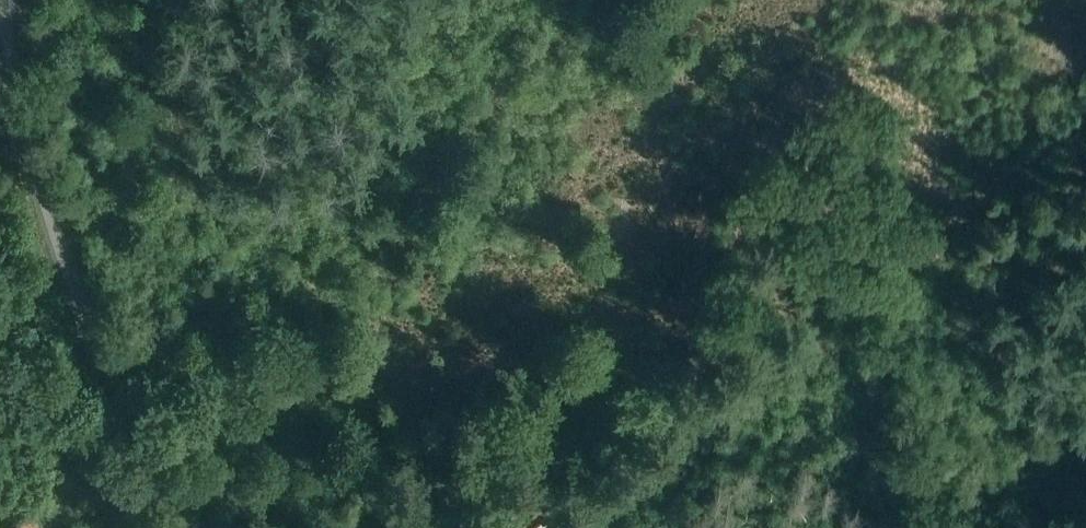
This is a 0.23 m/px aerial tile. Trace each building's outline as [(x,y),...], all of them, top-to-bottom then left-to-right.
[(12,527),(41,527),(31,514),(12,527)]
